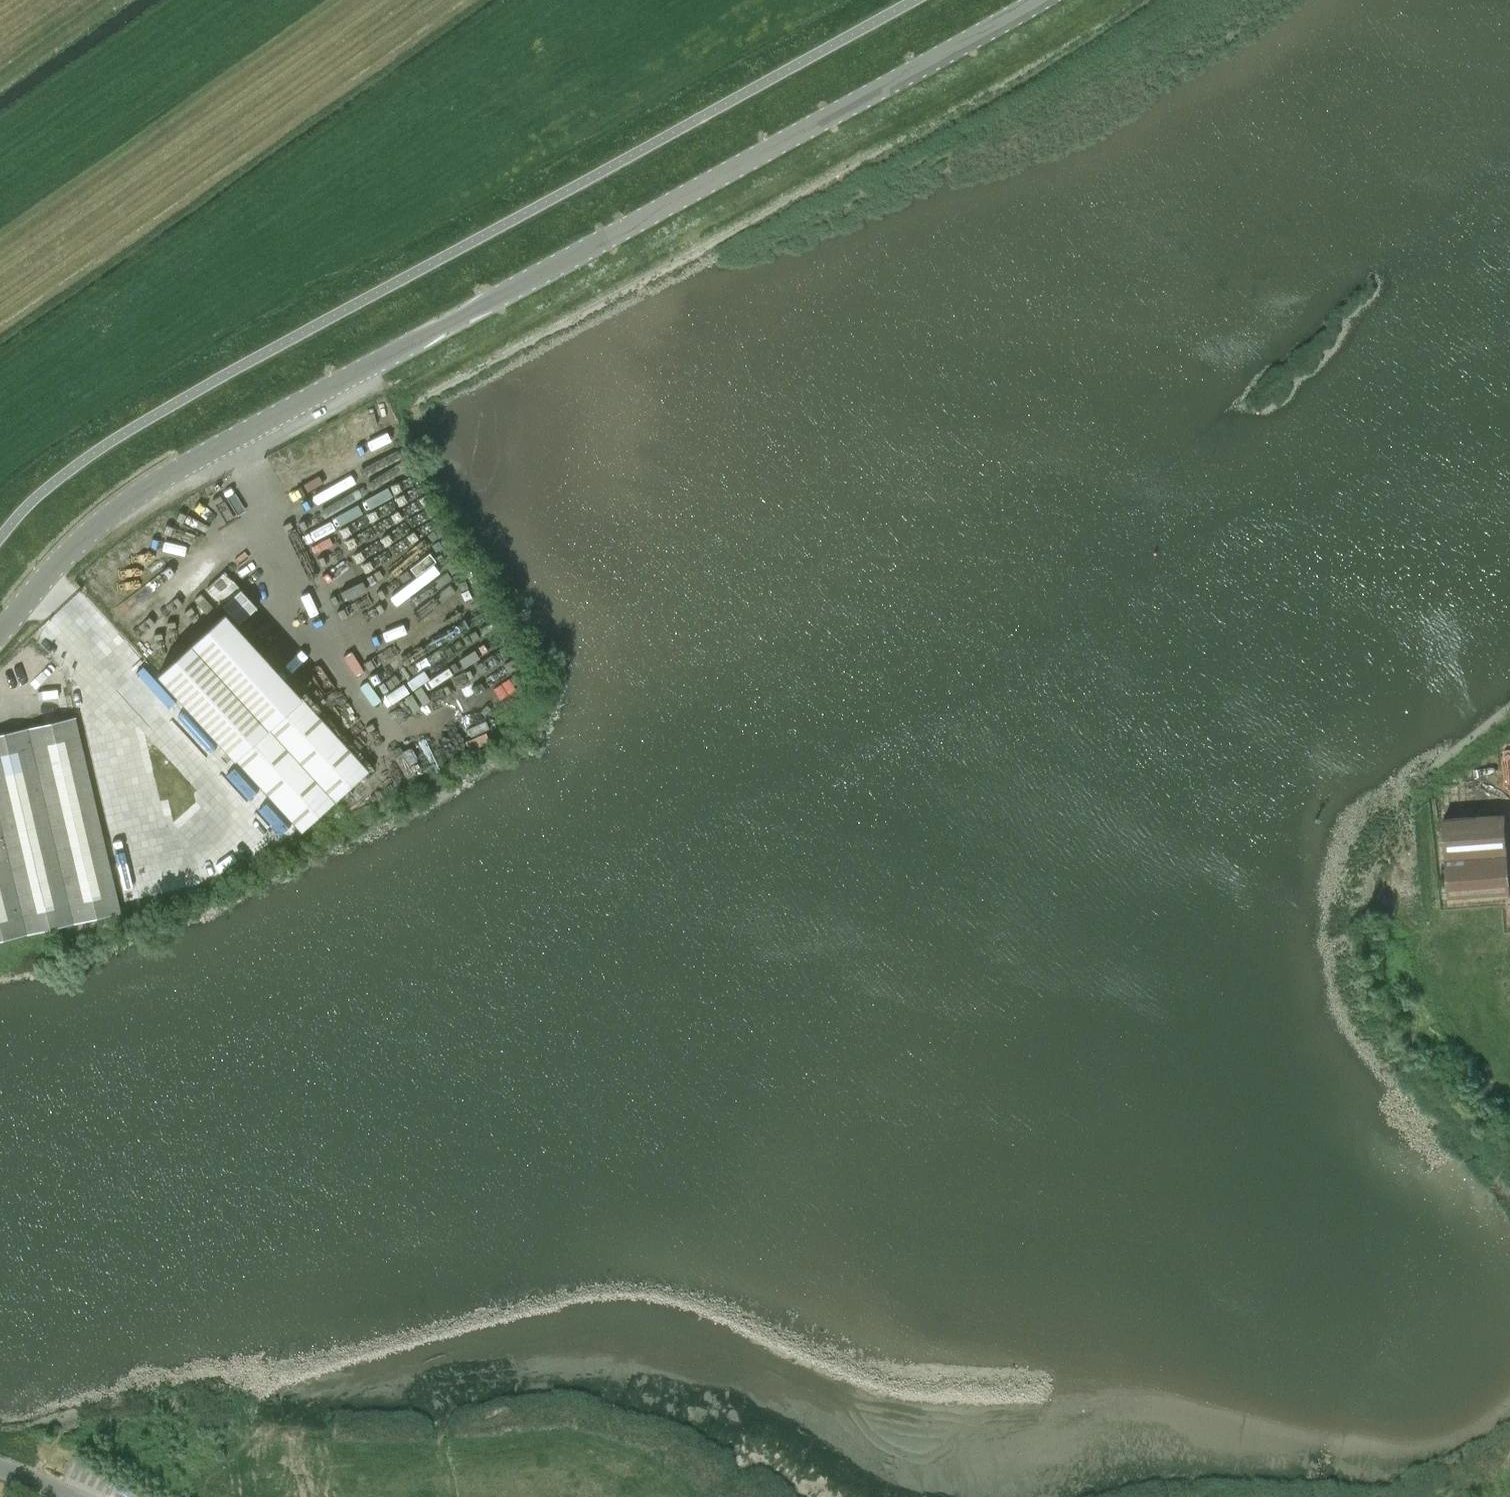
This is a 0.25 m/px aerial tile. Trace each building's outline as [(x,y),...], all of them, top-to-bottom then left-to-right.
[(206,588),(239,623),(256,607),(224,572),(206,588)] [(302,832),(368,772),(224,614),(158,674),(233,757),(302,832)] [(119,914),(74,718),(0,735),(0,941),(119,914)] [(1443,819),(1449,901),(1509,896),(1509,884),(1505,815),(1443,819)]
